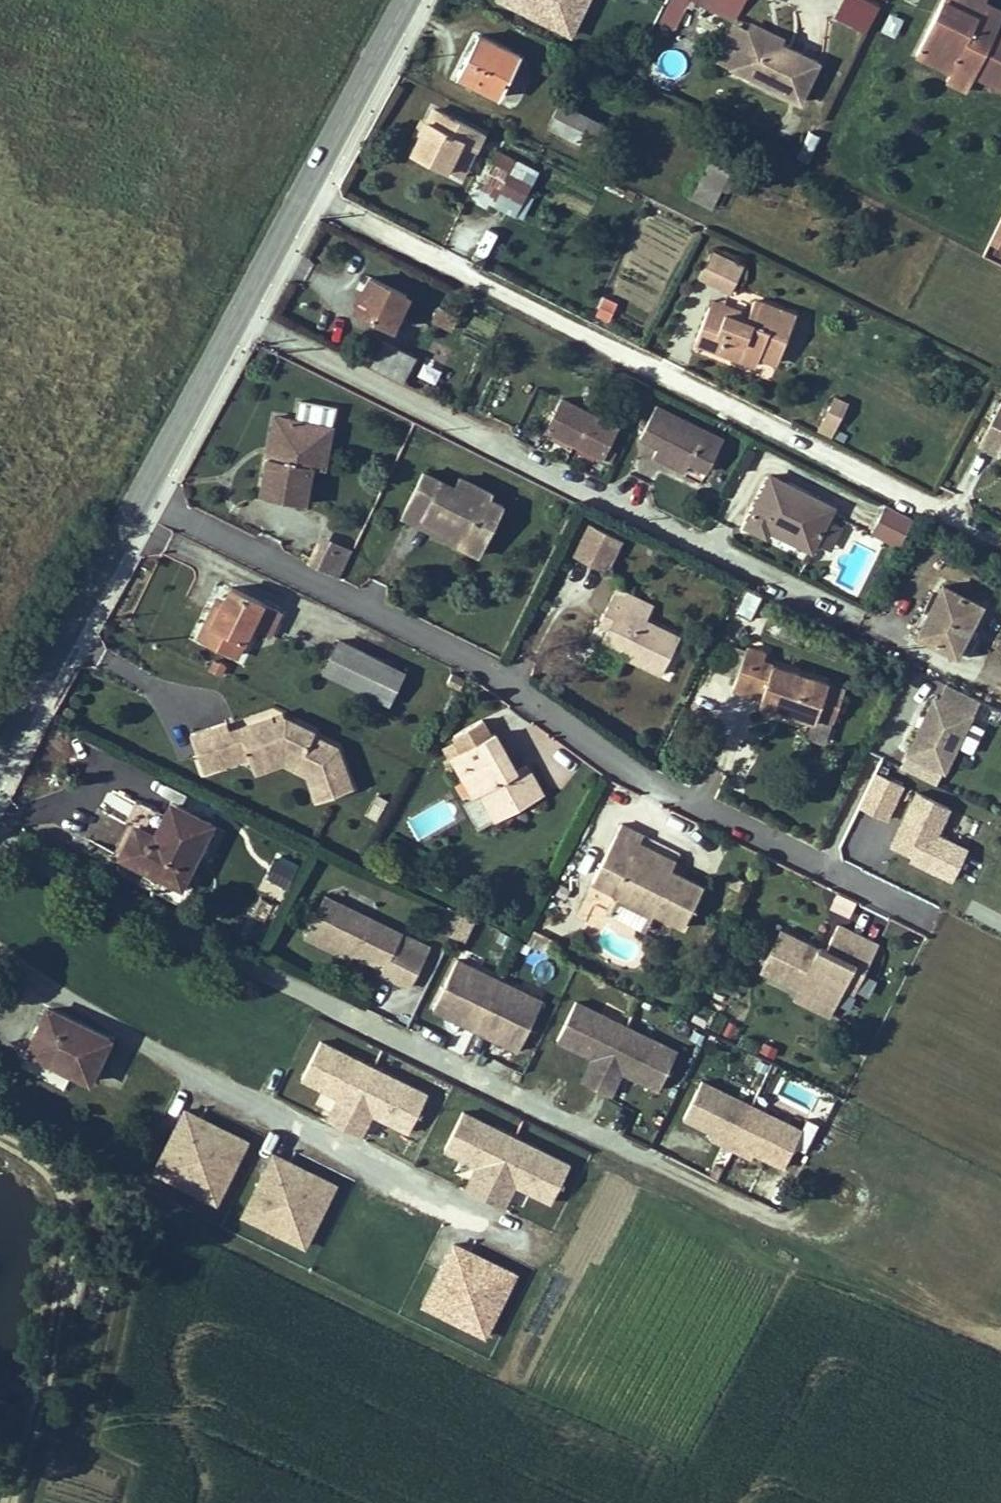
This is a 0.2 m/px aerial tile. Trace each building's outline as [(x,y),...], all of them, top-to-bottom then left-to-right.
[(574,35),(590,0),(499,0),(574,35)] [(659,22),(676,29),(688,0),(669,0),(659,22)] [(737,20),(745,0),(690,0),(737,20)] [(835,15),(868,31),(881,3),(875,0),(842,0),(835,15)] [(939,3),(994,31),(1000,20),(983,11),(987,2),(983,0),(941,0),(939,3)] [(939,3),(912,57),(947,75),(951,68),(973,79),(1000,94),(1000,34),(994,31),(939,3)] [(749,21),(746,26),(778,42),(780,37),(749,21)] [(746,26),(727,64),(798,99),(816,61),(746,26)] [(520,55),(477,34),(457,75),(499,97),(520,55)] [(973,79),(951,68),(947,75),(944,81),(967,92),(973,79)] [(605,126),(560,105),(550,126),(595,148),(605,126)] [(463,137),(471,141),(476,129),(433,109),(411,152),(448,169),(455,152),(463,137)] [(800,157),(814,160),(819,130),(805,128),(800,157)] [(471,141),(463,137),(455,152),(466,158),(471,141)] [(691,197),(710,206),(735,156),(716,146),(691,197)] [(477,195),(498,205),(519,162),(500,152),(477,195)] [(742,160),(735,156),(710,206),(717,210),(742,160)] [(532,169),(519,162),(498,205),(511,212),(532,169)] [(989,241),(1000,247),(1000,218),(989,241)] [(730,294),(746,264),(712,247),(697,277),(730,294)] [(372,276),(364,291),(367,293),(375,279),(372,276)] [(375,279),(367,293),(364,291),(355,308),(392,327),(408,295),(375,279)] [(602,294),(593,316),(608,322),(617,300),(602,294)] [(449,311),(439,306),(433,319),(450,328),(463,304),(454,299),(449,311)] [(746,321),(708,307),(695,341),(755,364),(758,355),(776,362),(794,315),(754,300),(749,314),(746,321)] [(708,307),(746,321),(749,314),(711,300),(708,307)] [(370,366),(401,381),(413,357),(383,341),(370,366)] [(832,396),(821,418),(833,424),(844,402),(832,396)] [(998,445),(1000,446),(1000,399),(999,398),(978,441),(995,450),(998,445)] [(615,427),(560,399),(545,429),(599,457),(615,427)] [(724,441),(656,407),(640,438),(658,446),(653,456),(685,472),(690,462),(709,472),(724,441)] [(270,414),(263,454),(271,456),(277,415),(270,414)] [(323,444),(311,442),(314,422),(277,415),(271,456),(263,454),(257,491),(302,499),(307,464),(320,467),(323,444)] [(828,434),(833,424),(821,418),(816,428),(828,434)] [(314,422),(311,442),(323,444),(326,424),(314,422)] [(395,514),(413,523),(417,515),(456,534),(454,542),(474,552),(498,505),(484,498),(487,493),(453,476),(447,487),(417,472),(395,514)] [(770,475),(745,524),(766,535),(769,530),(811,549),(833,506),(770,475)] [(898,547),(913,518),(883,506),(871,532),(898,547)] [(456,534),(417,515),(413,523),(454,542),(456,534)] [(586,520),(572,556),(610,570),(623,535),(586,520)] [(828,547),(840,525),(831,520),(819,542),(828,547)] [(306,562),(340,577),(354,547),(320,531),(306,562)] [(918,634),(956,653),(980,604),(942,585),(918,634)] [(648,603),(612,586),(599,612),(607,617),(603,626),(594,643),(655,671),(674,633),(641,618),(648,603)] [(250,626),(269,634),(280,611),(230,587),(225,599),(221,606),(215,604),(199,637),(236,655),(250,626)] [(752,613),(760,593),(747,588),(739,608),(752,613)] [(215,604),(221,606),(225,599),(219,596),(215,604)] [(607,617),(599,612),(594,621),(603,626),(607,617)] [(401,670),(338,639),(322,671),(386,703),(401,670)] [(728,684),(746,693),(749,687),(759,691),(755,698),(754,703),(774,713),(778,709),(786,714),(784,719),(804,730),(807,723),(822,696),(763,663),(767,656),(748,646),(728,684)] [(467,677),(454,670),(448,680),(462,688),(467,677)] [(759,691),(749,687),(746,693),(755,698),(759,691)] [(944,771),(979,701),(951,687),(944,700),(939,697),(911,755),(944,771)] [(837,704),(822,696),(807,723),(822,731),(837,704)] [(786,714),(778,709),(774,713),(784,719),(786,714)] [(272,715),(274,722),(286,718),(283,711),(272,715)] [(353,788),(338,746),(312,733),(312,730),(286,718),(274,722),(272,715),(229,730),(238,758),(249,754),(246,747),(260,741),(267,759),(282,753),(299,760),(296,768),(309,774),(319,801),(353,788)] [(223,763),(238,758),(229,730),(227,723),(211,729),(223,763)] [(204,770),(223,763),(211,729),(191,736),(204,770)] [(475,792),(490,817),(537,792),(521,763),(510,769),(505,772),(501,765),(505,762),(488,731),(446,754),(469,795),(475,792)] [(260,741),(246,747),(249,754),(255,772),(283,763),(296,768),(299,760),(282,753),(267,759),(260,741)] [(501,765),(505,772),(510,769),(505,762),(501,765)] [(902,785),(872,770),(857,801),(886,816),(902,785)] [(947,806),(914,790),(890,839),(915,851),(912,857),(949,875),(964,843),(935,829),(947,806)] [(379,821),(388,798),(374,793),(365,816),(379,821)] [(134,825),(119,856),(180,886),(210,824),(169,803),(154,835),(134,825)] [(586,878),(677,923),(696,883),(664,867),(629,850),(633,840),(638,832),(615,820),(586,878)] [(112,852),(119,856),(134,825),(128,822),(112,852)] [(629,850),(664,867),(669,858),(633,840),(629,850)] [(387,921),(326,892),(310,927),(340,942),(373,957),(369,963),(396,976),(411,944),(383,931),(387,921)] [(841,981),(848,966),(858,970),(872,943),(831,923),(819,949),(775,928),(760,958),(797,976),(834,995),(841,981)] [(340,942),(310,927),(307,933),(337,948),(340,942)] [(542,1002),(458,960),(434,1009),(518,1050),(542,1002)] [(841,981),(850,986),(858,970),(848,966),(841,981)] [(826,1011),(834,995),(797,976),(788,993),(826,1011)] [(677,1051),(575,1003),(556,1043),(592,1060),(582,1082),(612,1096),(622,1074),(658,1091),(677,1051)] [(109,1038),(47,1008),(32,1041),(42,1047),(37,1056),(70,1073),(88,1081),(109,1038)] [(37,1056),(42,1047),(32,1041),(27,1051),(37,1056)] [(420,1092),(318,1044),(300,1083),(336,1100),(326,1123),(356,1137),(366,1115),(402,1132),(420,1092)] [(802,1128),(703,1081),(685,1119),(713,1132),(719,1135),(716,1142),(745,1155),(747,1149),(754,1152),(784,1166),(802,1128)] [(202,1119),(185,1110),(154,1172),(171,1180),(176,1170),(201,1183),(196,1193),(216,1203),(247,1141),(227,1131),(223,1140),(197,1128),(202,1119)] [(560,1160),(458,1111),(440,1151),(476,1168),(466,1190),(496,1204),(506,1182),(542,1199),(560,1160)] [(197,1128),(223,1140),(227,1131),(202,1119),(197,1128)] [(719,1135),(713,1132),(710,1139),(716,1142),(719,1135)] [(754,1152),(747,1149),(745,1155),(751,1159),(754,1152)] [(290,1162),(273,1154),(243,1216),(260,1224),(265,1214),(290,1227),(285,1237),(305,1246),(335,1185),(315,1175),(311,1184),(286,1171),(290,1162)] [(286,1171),(311,1184),(315,1175),(290,1162),(286,1171)] [(171,1180),(196,1193),(201,1183),(176,1170),(171,1180)] [(260,1224),(285,1237),(290,1227),(265,1214),(260,1224)] [(470,1252),(454,1244),(429,1292),(468,1311),(462,1324),(484,1335),(515,1274),(493,1263),(489,1271),(466,1260),(470,1252)] [(470,1252),(466,1260),(489,1271),(493,1263),(470,1252)] [(423,1304),(462,1324),(468,1311),(429,1292),(423,1304)]
